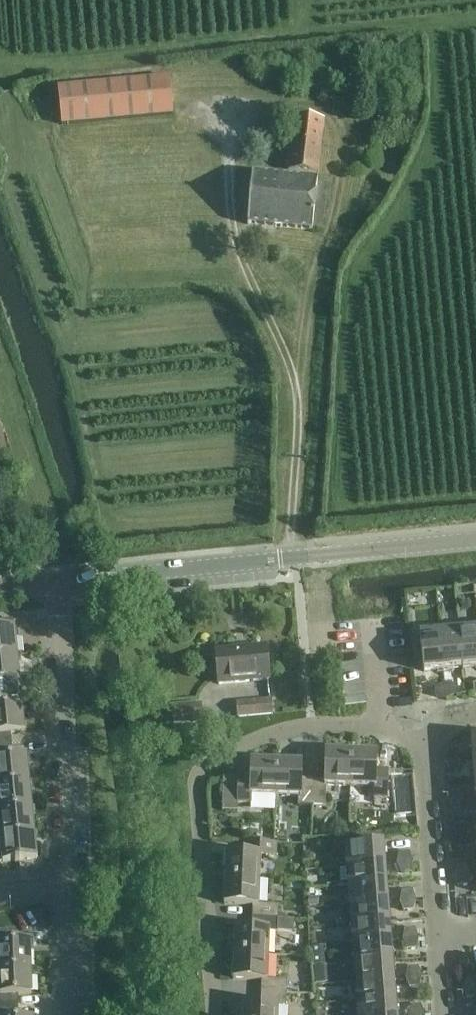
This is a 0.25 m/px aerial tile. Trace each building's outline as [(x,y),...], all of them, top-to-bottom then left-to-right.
[(173,114),(170,76),(58,87),(61,125),(173,114)] [(319,175),(324,121),(292,117),(286,172),(319,175)] [(312,231),(312,229),(320,230),(322,215),(324,215),(326,201),(315,200),(317,181),(251,175),(246,225),(312,231)] [(16,655),(12,619),(0,621),(0,656),(16,655)] [(461,670),(475,669),(475,628),(457,630),(461,670)] [(438,631),(442,672),(461,670),(457,630),(438,631)] [(423,673),(442,672),(438,631),(419,633),(423,673)] [(217,659),(212,660),(214,684),(219,683),(219,686),(269,682),(266,647),(216,652),(217,659)] [(18,681),(16,655),(0,656),(0,682),(18,681)] [(21,707),(18,681),(0,682),(0,709),(21,707)] [(435,698),(444,701),(443,684),(433,689),(435,698)] [(443,684),(444,701),(445,701),(446,701),(456,696),(454,687),(443,684)] [(237,703),(238,717),(238,718),(271,714),(269,699),(237,703)] [(171,704),(173,721),(200,719),(198,701),(171,704)] [(11,746),(10,734),(23,732),(21,707),(0,709),(0,747),(11,746)] [(28,783),(26,756),(12,757),(11,746),(0,747),(0,785),(28,783)] [(445,763),(461,762),(461,761),(457,751),(447,752),(445,763)] [(324,781),(312,781),(311,807),(325,807),(326,788),(349,789),(350,753),(325,752),(324,781)] [(350,753),(349,789),(373,789),(373,800),(387,800),(388,770),(377,770),(378,753),(350,753)] [(252,798),(274,798),(275,762),(250,761),(250,779),(237,779),(236,805),(251,805),(252,798)] [(275,762),(274,798),(299,799),(299,806),(311,807),(312,781),(302,781),(303,763),(275,762)] [(459,772),(461,762),(445,763),(449,773),(459,772)] [(31,808),(28,783),(0,785),(0,811),(31,808)] [(448,800),(448,801),(464,800),(461,790),(450,790),(448,800)] [(462,810),(464,800),(448,801),(451,811),(462,810)] [(0,836),(33,833),(31,808),(0,811),(0,836)] [(451,839),(451,840),(467,839),(468,838),(463,827),(453,828),(451,839)] [(261,830),(261,842),(272,842),(273,831),(261,830)] [(33,833),(0,836),(0,863),(36,859),(33,833)] [(465,848),(467,839),(451,840),(455,849),(465,848)] [(226,855),(225,881),(259,881),(260,859),(277,859),(277,845),(243,843),(242,855),(226,855)] [(345,848),(346,867),(385,864),(383,845),(345,848)] [(399,854),(396,863),(413,862),(409,853),(399,854)] [(413,863),(413,862),(396,863),(396,865),(400,875),(410,874),(413,863)] [(337,887),(348,886),(386,883),(385,864),(346,867),(336,867),(337,887)] [(454,877),(454,878),(470,877),(466,866),(456,867),(454,877)] [(470,877),(454,878),(458,888),(467,887),(470,877)] [(252,906),(252,918),(278,919),(279,906),(259,905),(259,881),(225,881),(224,905),(252,906)] [(348,886),(349,905),(388,903),(386,883),(348,886)] [(402,892),(399,902),(416,901),(412,891),(402,892)] [(317,897),(307,898),(308,907),(318,906),(317,897)] [(416,901),(399,902),(405,913),(414,913),(416,901)] [(349,905),(351,925),(389,922),(388,903),(349,905)] [(235,929),(234,955),(268,957),(269,933),(278,933),(278,919),(252,918),(251,930),(235,929)] [(351,925),(352,944),(391,941),(389,922),(351,925)] [(30,969),(29,942),(16,943),(16,930),(0,930),(0,970),(30,969)] [(405,930),(402,940),(419,939),(415,930),(405,930)] [(419,940),(419,939),(402,940),(402,941),(406,952),(416,952),(419,940)] [(352,944),(354,963),(392,960),(391,941),(352,944)] [(321,946),(311,947),(311,957),(321,956),(321,946)] [(260,981),(259,993),(287,994),(287,981),(267,980),(268,957),(234,955),(233,980),(260,981)] [(354,963),(355,983),(394,979),(392,960),(354,963)] [(326,966),(313,967),(314,984),(327,983),(326,966)] [(407,969),(405,980),(423,978),(418,968),(407,969)] [(18,1008),(17,995),(31,995),(30,969),(0,970),(0,1008),(18,1008)] [(423,978),(405,980),(409,990),(419,989),(423,978)] [(355,983),(357,1002),(395,999),(394,979),(355,983)] [(462,989),(475,988),(475,980),(475,979),(465,979),(462,989)] [(462,989),(466,999),(475,999),(475,988),(462,989)] [(243,1014),(277,1014),(278,1007),(286,1008),(287,994),(259,993),(259,1005),(244,1004),(243,1014)] [(358,1014),(397,1014),(395,999),(357,1002),(358,1014)] [(409,1014),(425,1014),(421,1006),(411,1007),(409,1014)]
